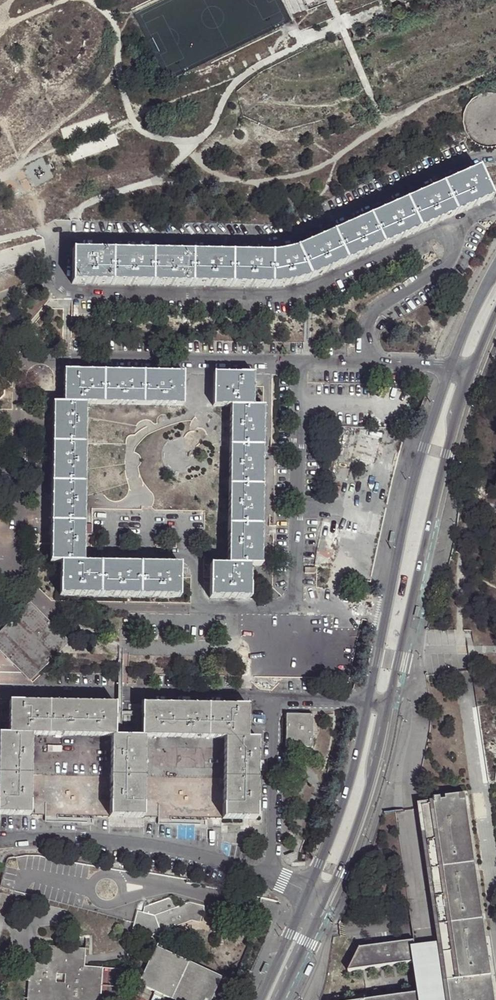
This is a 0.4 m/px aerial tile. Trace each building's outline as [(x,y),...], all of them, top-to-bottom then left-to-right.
[(495,87),(488,86),(481,87),(474,90),(469,95),(466,99),(463,106),(462,113),(463,120),(466,127),(471,132),(477,136),(484,138),(491,139),(495,138),(495,87)] [(459,177),(441,185),(455,215),(492,199),(477,169),(459,177)] [(426,192),(405,201),(419,232),(455,215),(441,185),(426,192)] [(370,217),(384,247),(419,232),(405,201),(390,208),(370,217)] [(355,223),(334,233),(348,263),(384,247),(370,217),(355,223)] [(319,239),(298,248),(312,279),(348,263),(334,233),(319,239)] [(281,253),(272,254),(273,287),(286,286),(290,285),(295,284),(304,282),(312,279),(298,248),(288,252),(287,252),(281,253)] [(112,285),(113,251),(93,251),(72,250),(72,284),(112,285)] [(133,252),(113,251),(112,285),(152,285),(153,252),(133,252)] [(174,252),(153,252),(152,285),(193,286),(194,253),(174,252)] [(213,253),(194,253),(193,286),(233,286),(233,253),(213,253)] [(253,253),(233,253),(233,286),(273,287),(272,254),(253,253)] [(63,372),(63,405),(84,405),(102,406),(103,372),(83,372),(63,372)] [(122,373),(103,372),(102,406),(142,406),(142,373),(122,373)] [(162,373),(142,373),(142,406),(182,407),(182,373),(162,373)] [(229,407),(253,408),(253,375),(233,374),(213,374),(213,407),(229,407)] [(51,424),(51,444),(83,444),(84,405),(63,405),(51,405),(51,424)] [(263,408),(253,408),(229,407),(229,447),(262,447),(262,428),(263,408)] [(51,463),(50,483),(83,483),(83,444),(51,444),(51,463)] [(262,467),(262,447),(229,447),(228,487),(261,487),(262,467)] [(50,524),(82,524),(83,483),(50,483),(50,500),(50,524)] [(261,510),(261,487),(228,487),(228,527),(261,527),(261,510)] [(61,564),(81,564),(82,524),(50,524),(50,540),(49,564),(61,564)] [(261,547),(261,527),(228,527),(227,567),(250,568),(260,567),(261,547)] [(99,598),(100,564),(90,564),(81,564),(61,564),(61,596),(99,598)] [(139,598),(139,565),(119,565),(100,564),(99,598),(139,598)] [(159,566),(139,565),(139,598),(178,599),(179,566),(159,566)] [(249,587),(250,568),(227,567),(209,567),(209,600),(249,600),(249,587)] [(29,676),(45,662),(46,663),(54,656),(52,654),(68,640),(53,624),(54,623),(48,616),(46,617),(38,608),(32,602),(17,617),(15,615),(7,622),(9,624),(0,632),(0,645),(8,653),(7,655),(13,662),(15,661),(29,676)] [(11,703),(10,737),(31,737),(50,737),(50,704),(34,704),(11,703)] [(74,704),(50,704),(50,737),(91,738),(90,705),(74,704)] [(91,738),(111,738),(116,738),(116,705),(90,705),(91,738)] [(141,705),(141,739),(143,738),(168,739),(168,705),(155,705),(141,705)] [(188,705),(168,705),(168,739),(207,739),(207,705),(188,705)] [(207,739),(223,739),(246,740),(247,707),(227,706),(207,705),(207,739)] [(311,716),(284,716),(284,749),(311,750),(311,716)] [(31,777),(31,737),(10,737),(0,736),(0,776),(31,777)] [(111,738),(111,778),(143,779),(143,758),(143,738),(141,739),(116,738),(111,738)] [(223,759),(223,779),(256,780),(257,740),(246,740),(223,739),(223,759)] [(31,817),(31,777),(0,776),(0,817),(31,817)] [(31,777),(31,817),(46,818),(48,818),(50,818),(110,818),(111,778),(31,777)] [(111,778),(110,818),(143,819),(143,802),(143,779),(111,778)] [(223,779),(143,779),(143,802),(143,819),(157,819),(160,819),(162,819),(222,820),(223,799),(223,779)] [(256,780),(223,779),(223,799),(222,820),(256,820),(256,780)] [(460,792),(428,797),(429,803),(416,805),(439,946),(413,950),(411,939),(356,947),(345,971),(414,960),(419,991),(362,999),(493,999),(460,792)] [(143,912),(138,911),(135,922),(132,932),(153,939),(160,931),(193,920),(202,923),(207,906),(190,902),(170,909),(164,899),(145,904),(143,912)] [(162,995),(174,999),(211,999),(222,977),(156,946),(138,984),(155,991),(162,995)] [(87,963),(88,951),(52,948),(50,966),(32,964),(28,999),(101,999),(104,972),(86,970),(81,970),(82,962),(87,963)] [(162,995),(155,991),(151,999),(159,999),(162,995)]
